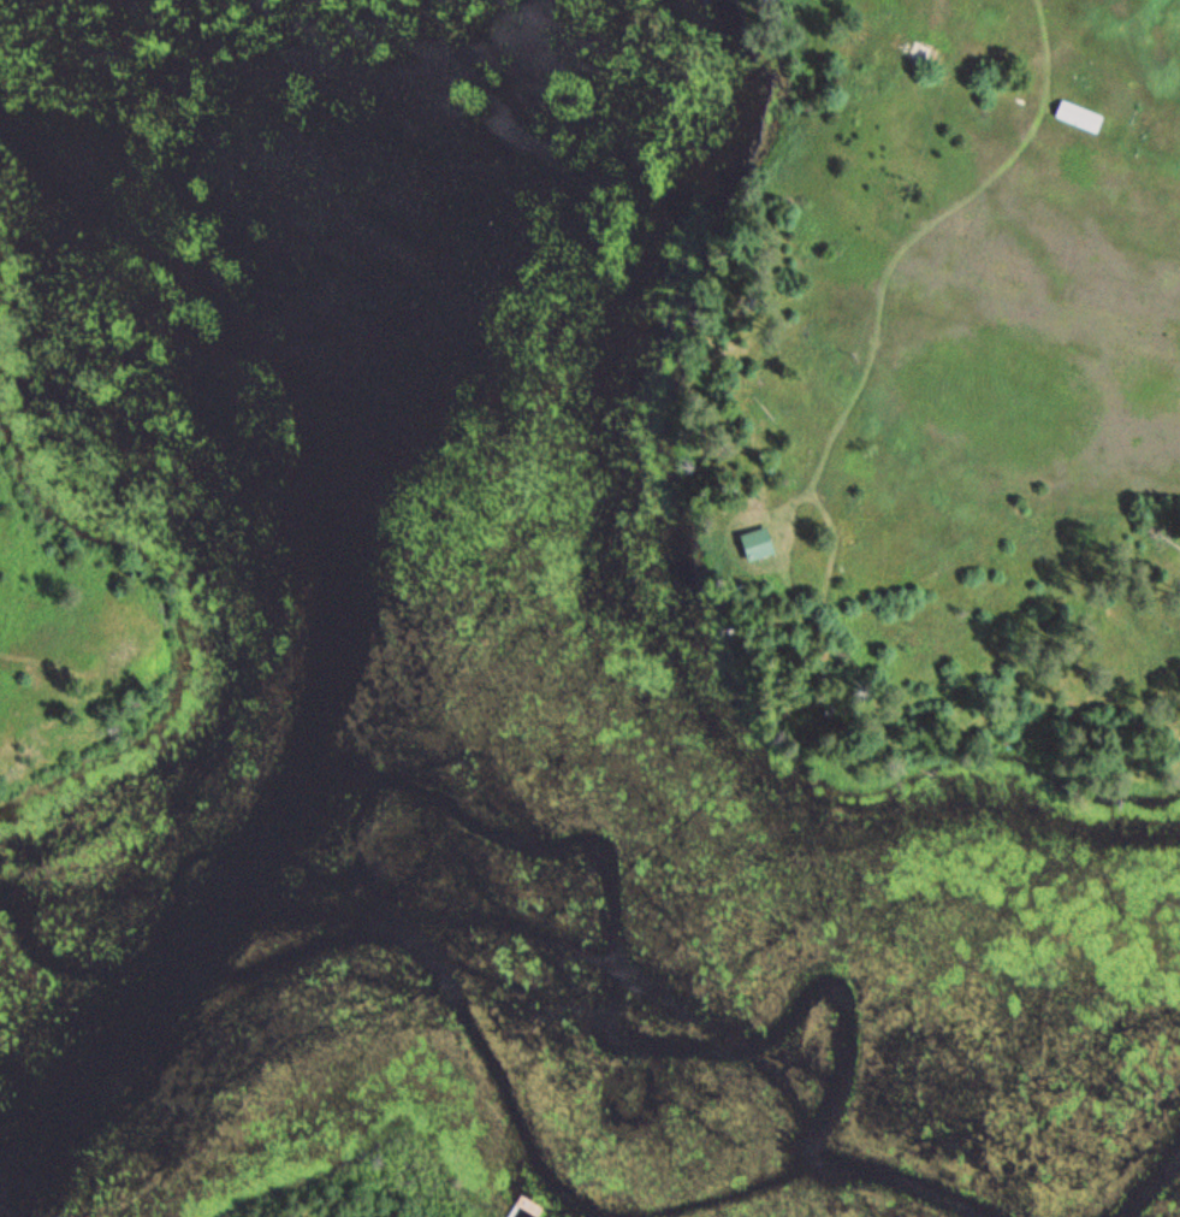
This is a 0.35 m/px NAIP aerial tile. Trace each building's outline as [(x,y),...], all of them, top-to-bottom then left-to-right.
[(779,553),(770,527),(745,535),(753,561),(779,553)]
